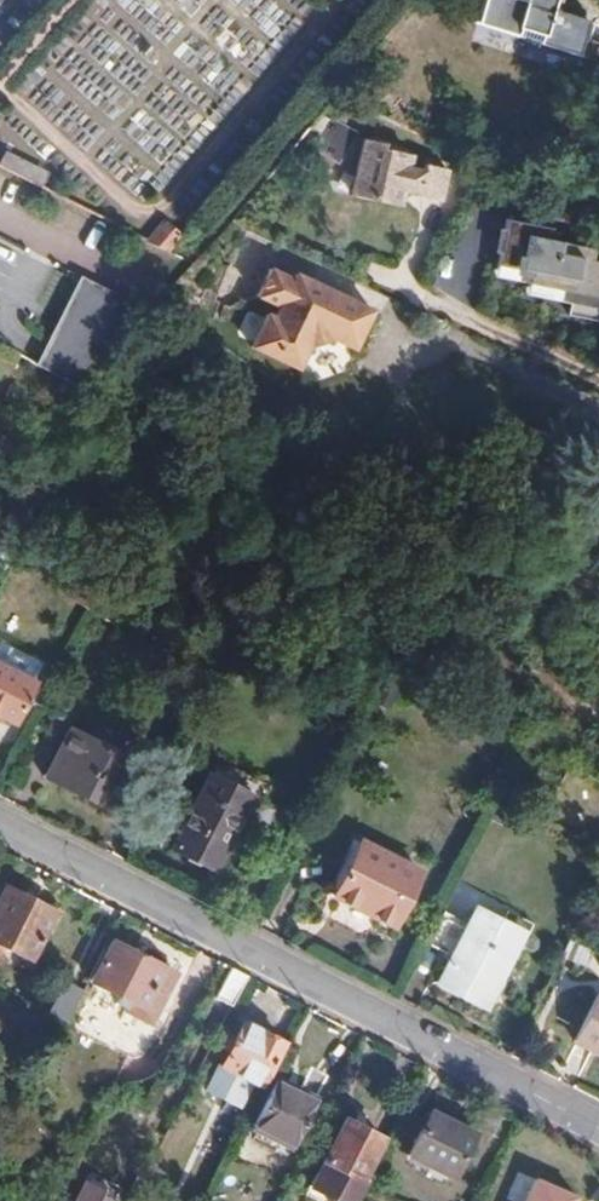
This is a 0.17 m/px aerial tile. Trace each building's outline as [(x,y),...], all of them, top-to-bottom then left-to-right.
[(476,22),(579,54),(591,16),(553,4),(554,0),(483,0),(476,22)] [(357,132),(328,119),(311,144),(317,149),(309,159),(326,172),(334,161),(338,163),(357,132)] [(383,143),(364,138),(351,194),(376,201),(377,196),(399,201),(401,190),(403,182),(419,186),(417,193),(417,196),(440,201),(448,169),(425,164),(423,170),(407,166),(410,154),(382,148),(383,143)] [(403,182),(401,190),(417,193),(419,186),(403,182)] [(509,215),(494,268),(527,277),(525,288),(569,300),(566,312),(598,321),(598,259),(594,258),(596,250),(551,238),(555,228),(509,215)] [(167,252),(181,236),(163,221),(145,241),(167,252)] [(274,266),(240,348),(299,373),(313,338),(354,355),(374,307),(274,266)] [(82,386),(146,311),(78,276),(36,362),(82,386)] [(12,722),(33,682),(31,682),(39,667),(5,650),(2,657),(0,656),(0,716),(12,722)] [(111,751),(66,727),(42,774),(87,797),(111,751)] [(212,777),(176,852),(213,869),(249,796),(212,777)] [(420,875),(362,845),(336,897),(395,927),(420,875)] [(5,887),(0,898),(0,943),(29,958),(53,912),(5,887)] [(452,957),(438,984),(481,1006),(518,932),(475,911),(466,929),(439,916),(425,943),(452,957)] [(153,1020),(175,978),(108,944),(90,978),(116,992),(113,998),(153,1020)] [(213,1041),(246,976),(230,968),(213,999),(210,998),(193,1030),(213,1041)] [(64,1023),(81,990),(62,981),(46,1012),(64,1023)] [(574,1040),(598,1053),(598,993),(574,1040)] [(263,1031),(243,1022),(222,1063),(261,1082),(282,1041),(277,1038),(280,1034),(265,1026),(263,1031)] [(312,1100),(273,1080),(251,1123),(290,1142),(312,1100)] [(474,1130),(429,1107),(406,1151),(451,1174),(474,1130)] [(379,1137),(344,1119),(310,1186),(340,1200),(353,1200),(360,1187),(364,1178),(359,1175),(379,1137)] [(576,1194),(534,1177),(524,1200),(573,1200),(576,1194)] [(376,1194),(360,1187),(353,1200),(372,1200),(376,1194)]
